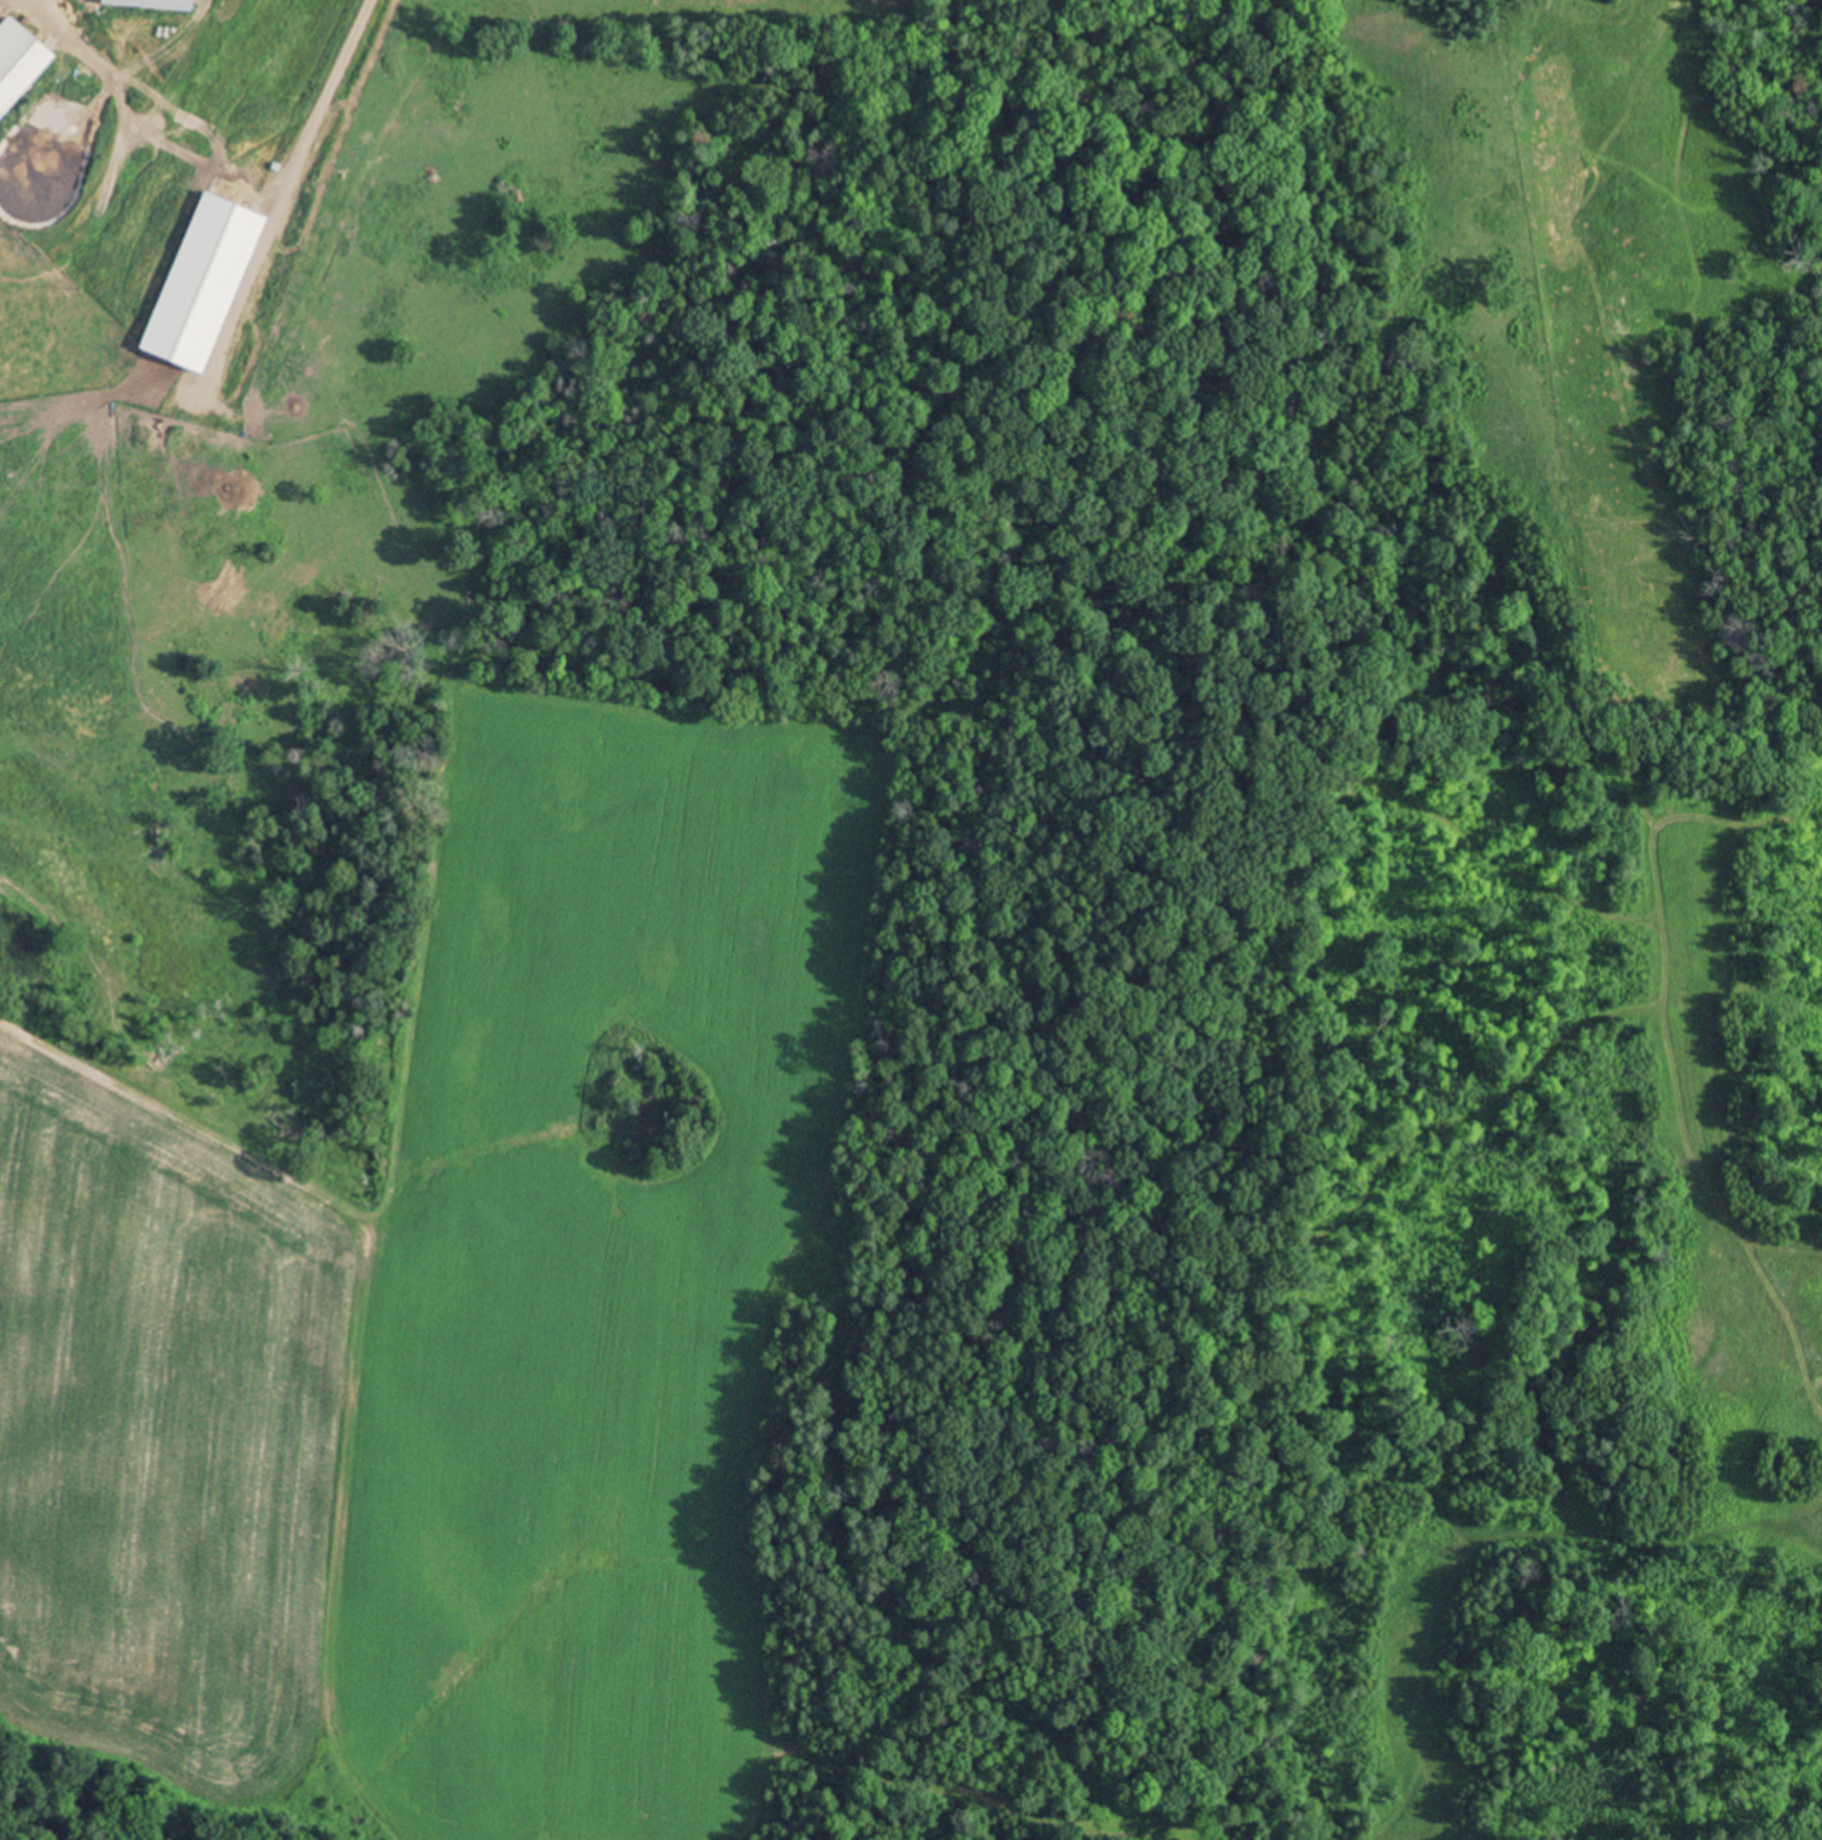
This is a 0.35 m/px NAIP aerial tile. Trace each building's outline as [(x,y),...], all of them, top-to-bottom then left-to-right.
[(96,9),(187,16),(188,0),(96,0),(96,9)] [(3,20),(0,23),(0,119),(50,60),(3,20)]
